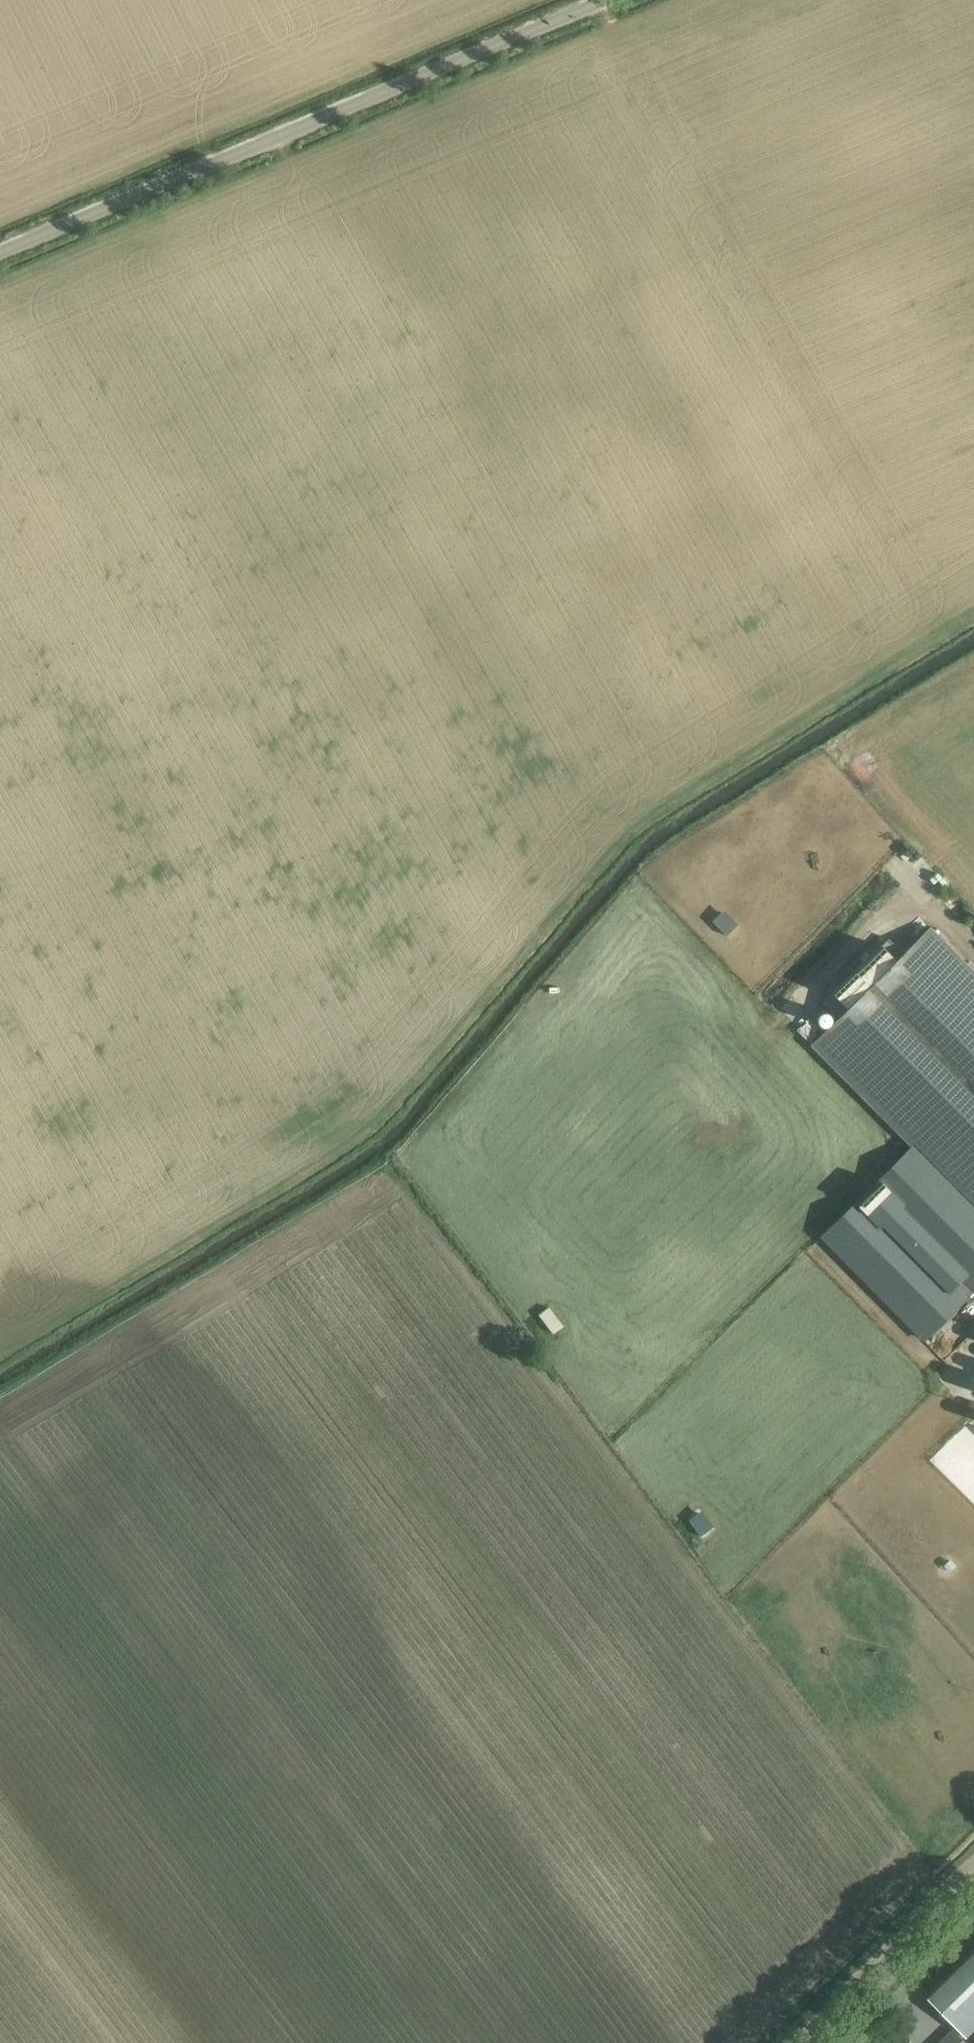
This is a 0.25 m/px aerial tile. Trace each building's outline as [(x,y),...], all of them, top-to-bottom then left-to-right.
[(925,1341),(973,1292),(973,972),(931,929),(905,955),(888,939),(822,1005),(839,1020),(813,1046),(913,1147),(821,1238),(925,1341)] [(927,1999),(965,2037),(973,2028),(973,1953),(927,1999)]
